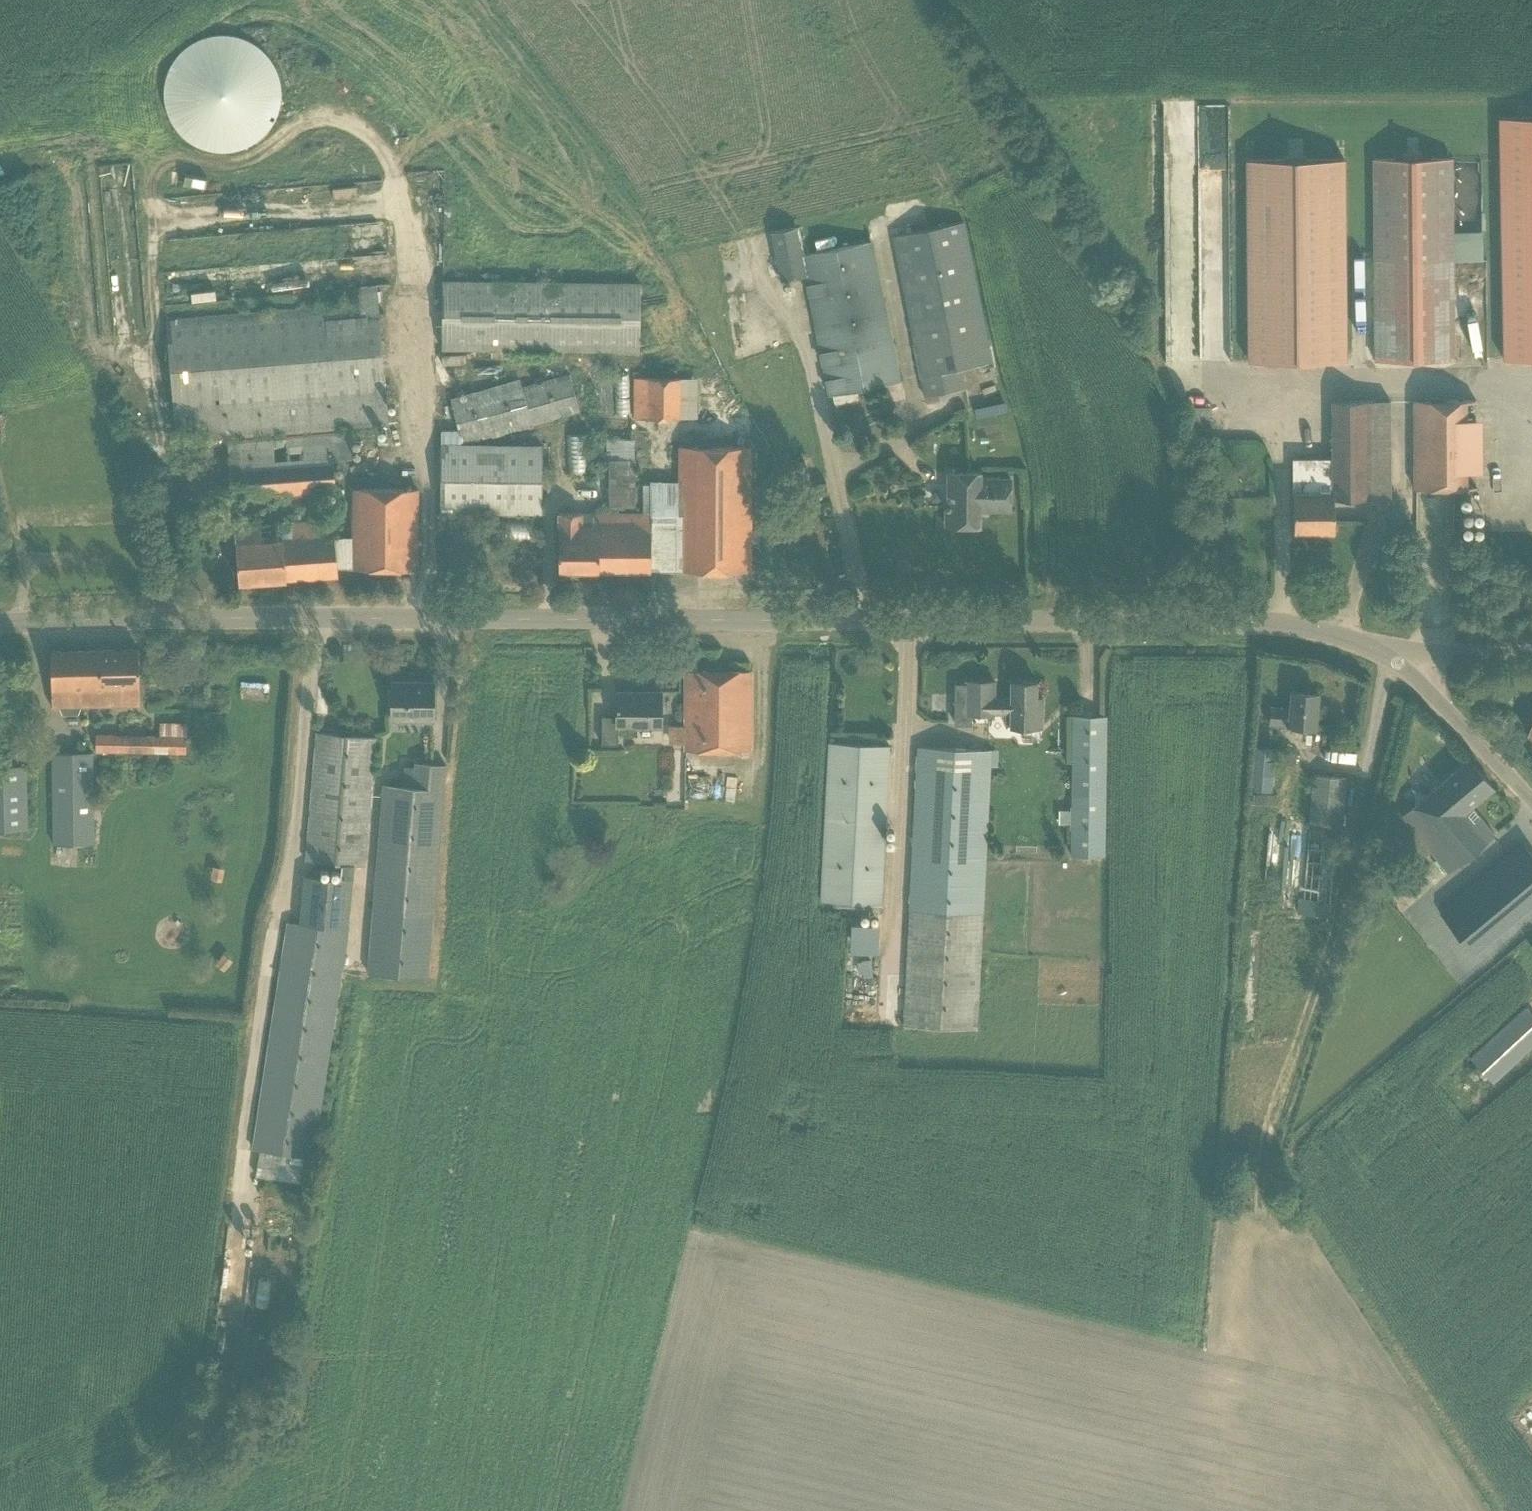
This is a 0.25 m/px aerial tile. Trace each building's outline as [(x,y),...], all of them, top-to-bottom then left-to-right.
[(260,141),(278,101),(278,95),(265,50),(232,36),(223,35),(179,47),(163,84),(162,91),(174,132),(214,150),(224,151),(260,141)] [(1506,360),(1531,360),(1531,119),(1506,119),(1506,360)] [(1373,158),(1372,258),(1373,360),(1453,360),(1453,258),(1453,158),(1373,158)] [(1247,362),(1346,361),(1344,161),(1246,162),(1247,362)] [(962,371),(993,361),(963,221),(891,236),(924,397),(965,389),(962,371)] [(794,228),(770,233),(779,281),(803,276),(828,396),(832,395),(833,402),(859,397),(857,390),(860,390),(900,381),(871,241),(800,256),(794,228)] [(1199,360),(1229,359),(1227,232),(1217,232),(1212,250),(1203,247),(1203,235),(1175,236),(1172,247),(1172,252),(1163,285),(1163,289),(1171,289),(1171,300),(1202,299),(1203,317),(1149,318),(1195,331),(1171,331),(1171,348),(1182,348),(1184,341),(1199,341),(1199,360)] [(637,350),(640,282),(442,280),(441,349),(637,350)] [(352,429),(376,426),(387,425),(376,285),(357,287),(359,304),(165,319),(175,442),(226,438),(226,439),(352,429)] [(543,420),(578,410),(567,372),(521,386),(519,378),(449,398),(458,434),(441,434),(441,445),(440,510),(538,511),(538,491),(539,443),(467,442),(519,427),(543,420)] [(680,378),(632,378),(632,419),(680,419),(680,378)] [(1318,459),(1293,460),(1294,533),(1333,533),(1333,499),(1390,498),(1389,402),(1331,402),(1331,479),(1325,479),(1325,495),(1318,495),(1318,459)] [(1476,402),(1414,402),(1414,488),(1476,488),(1476,402)] [(352,433),(234,443),(227,444),(231,499),(336,490),(334,458),(354,456),(353,440),(377,438),(376,426),(352,429),(352,433)] [(586,471),(584,433),(570,434),(572,471),(586,471)] [(608,506),(634,506),(633,437),(605,438),(605,457),(608,457),(608,506)] [(561,513),(558,570),(751,570),(752,559),(752,446),(677,446),(676,481),(648,481),(648,512),(561,513)] [(948,472),(948,485),(948,505),(945,505),(945,525),(980,526),(980,510),(1010,510),(1010,479),(975,478),(976,473),(948,472)] [(235,528),(237,563),(239,583),(286,579),(338,575),(337,568),(417,569),(418,491),(355,490),(355,540),(335,541),(335,536),(332,536),(332,531),(326,531),(325,518),(288,522),(288,525),(274,526),(256,527),(235,528)] [(305,495),(308,519),(321,517),(318,493),(305,495)] [(138,649),(51,651),(52,706),(139,704),(138,649)] [(750,750),(750,690),(750,670),(686,670),(686,690),(685,726),(685,744),(685,750),(750,750)] [(434,679),(389,679),(389,720),(434,720),(434,679)] [(1042,728),(1043,698),(1036,698),(1037,682),(1011,682),(1010,697),(994,697),(995,681),(966,681),(965,685),(956,685),(956,723),(970,723),(970,714),(988,714),(988,713),(1004,714),(1004,725),(1008,725),(1008,727),(1042,728)] [(1286,725),(1315,728),(1317,693),(1292,691),(1290,708),(1270,707),(1269,723),(1286,724),(1286,725)] [(601,716),(601,736),(601,741),(617,741),(617,725),(661,725),(661,692),(646,692),(646,697),(617,697),(617,716),(601,716)] [(1072,823),(1072,856),(1105,856),(1106,715),(1073,715),(1072,811),(1072,823)] [(159,722),(158,736),(96,734),(95,751),(186,752),(186,722),(159,722)] [(317,732),(305,861),(341,864),(340,878),(304,875),(300,923),(288,922),(251,1148),(258,1149),(254,1174),(302,1182),(306,1157),(312,1158),(348,928),(353,865),(364,866),(373,757),(375,737),(317,732)] [(829,742),(821,900),(881,903),(888,774),(889,754),(891,754),(891,750),(889,750),(889,745),(829,742)] [(1255,746),(1253,766),(1252,787),(1272,788),(1275,748),(1255,746)] [(918,747),(907,1026),(979,1029),(990,750),(918,747)] [(52,753),(53,773),(54,846),(94,845),(92,752),(52,753)] [(1469,759),(1454,772),(1402,816),(1449,872),(1479,847),(1494,834),(1471,806),(1493,788),(1469,759)] [(383,784),(372,919),(368,973),(428,978),(446,765),(415,762),(413,787),(383,784)] [(27,830),(25,765),(0,766),(0,831),(27,830)] [(1313,775),(1311,794),(1309,819),(1269,815),(1261,909),(1327,915),(1335,826),(1341,826),(1345,777),(1313,775)] [(1059,811),(1059,823),(1072,823),(1072,811),(1059,811)] [(1507,856),(1441,911),(1483,962),(1491,956),(1492,958),(1531,925),(1531,855),(1522,843),(1507,856)] [(875,953),(876,925),(847,924),(846,952),(875,953)] [(1491,1083),(1531,1045),(1531,1017),(1522,1006),(1468,1058),(1491,1083)]
